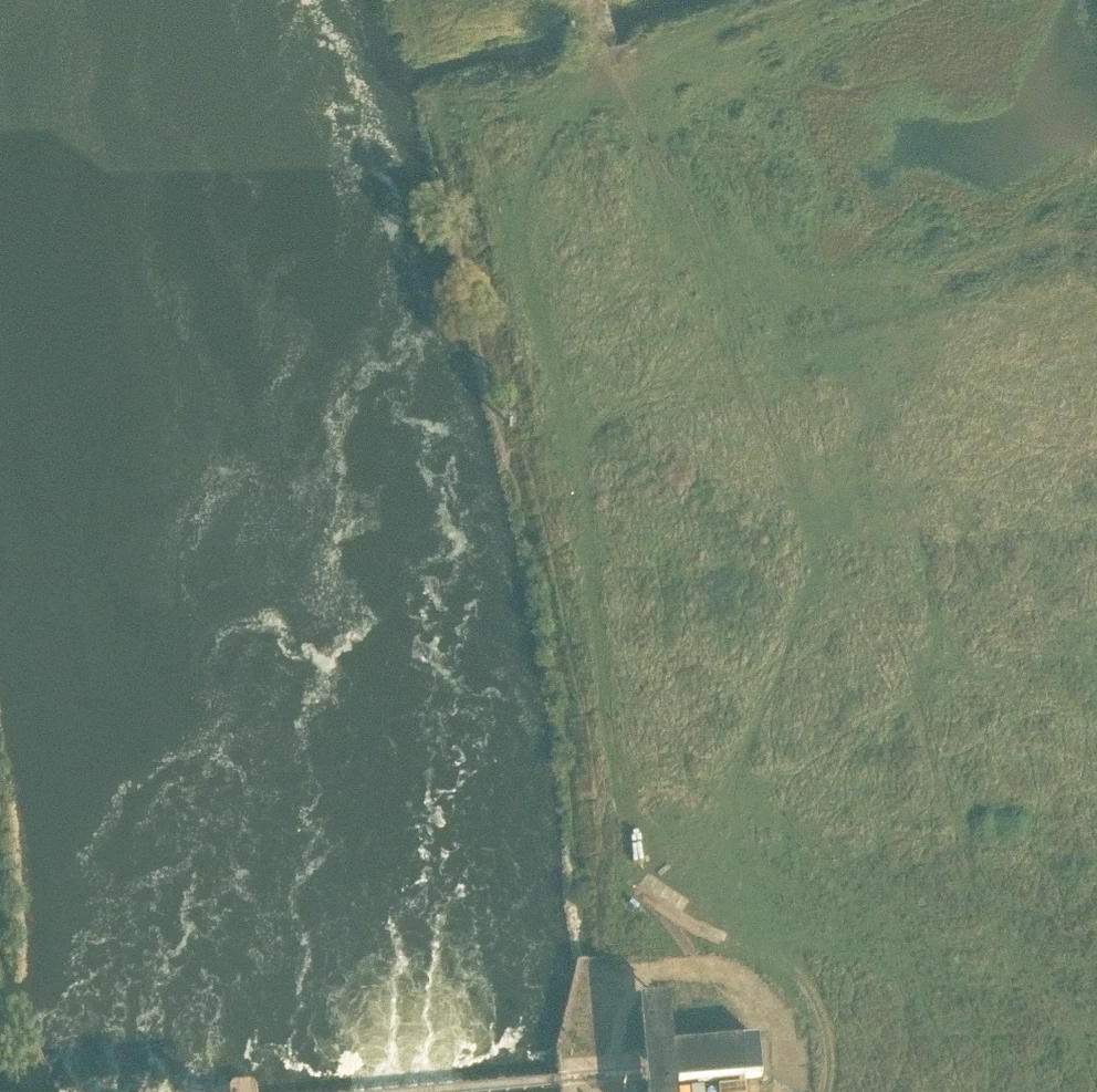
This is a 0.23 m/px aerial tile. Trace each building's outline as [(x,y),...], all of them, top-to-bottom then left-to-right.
[(678,1047),(674,1005),(644,1007),(651,1091),(682,1091),(681,1085),(674,1085),(670,1047),(678,1047)] [(678,1047),(670,1047),(674,1085),(681,1085),(746,1079),(742,1041),(678,1047)]
